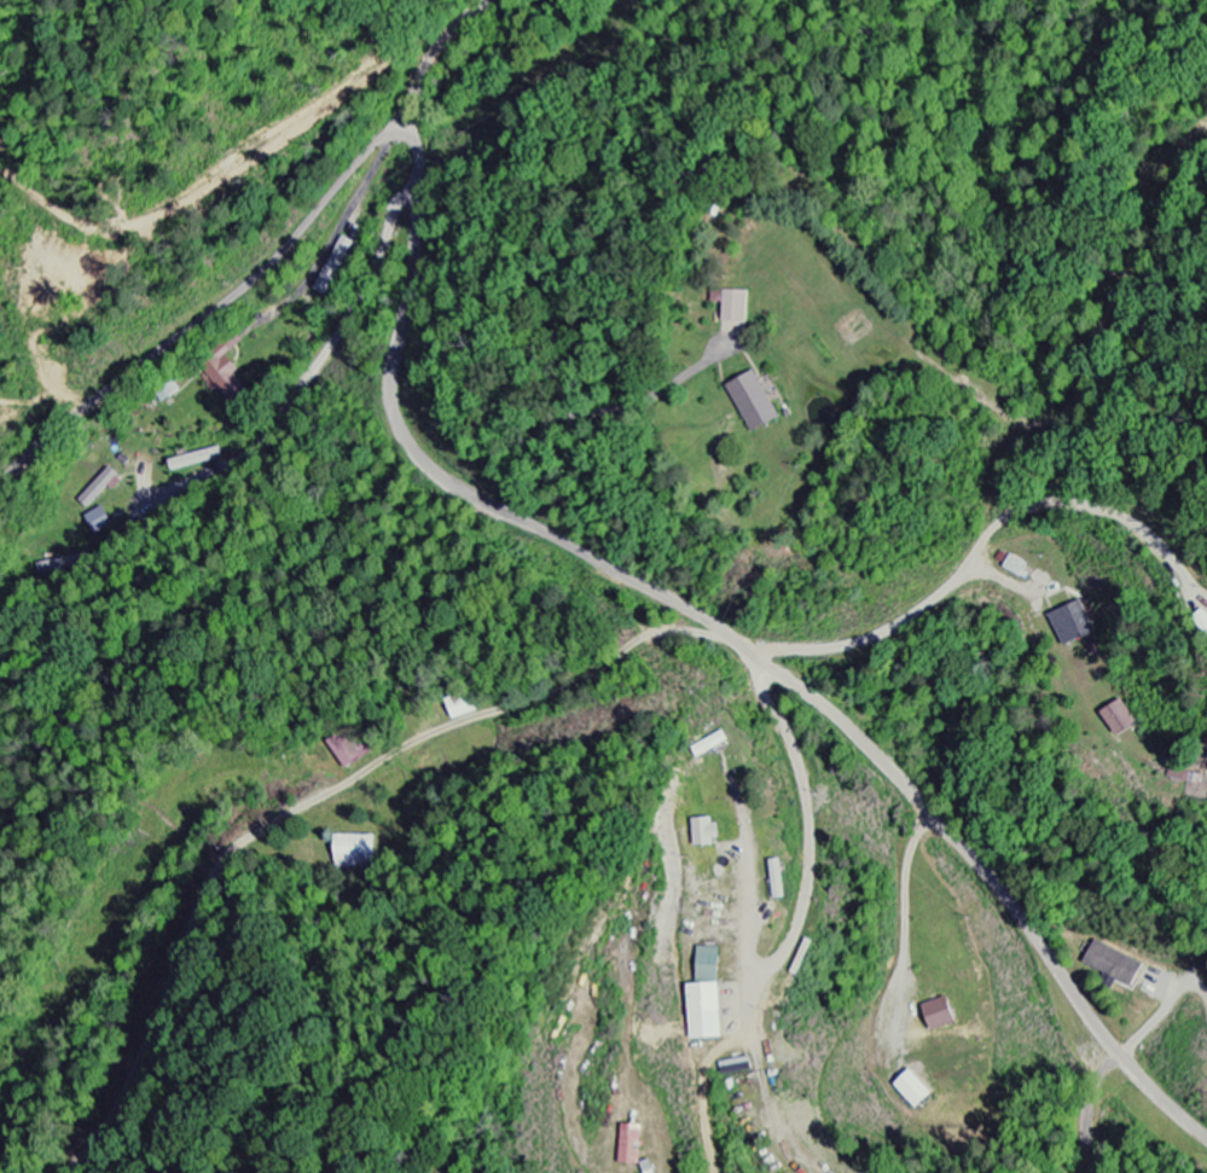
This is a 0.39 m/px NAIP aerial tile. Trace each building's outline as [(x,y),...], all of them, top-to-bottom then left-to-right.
[(715,303),(728,304),(727,322),(751,324),(753,291),(715,289),(715,303)] [(211,375),(232,403),(249,391),(228,362),(211,375)] [(733,385),(755,433),(784,420),(761,372),(733,385)] [(85,497),(94,505),(122,476),(114,468),(85,497)] [(1006,569),(1027,580),(1034,566),(1013,555),(1006,569)] [(1052,613),(1065,649),(1098,637),(1085,601),(1052,613)] [(1119,737),(1139,724),(1123,700),(1104,713),(1119,737)] [(357,769),(373,751),(349,730),(334,748),(357,769)] [(693,748),(698,759),(734,742),(729,731),(693,748)] [(698,847),(724,846),(723,820),(697,821),(698,847)] [(337,866),(377,867),(378,836),(338,835),(337,866)] [(791,899),(787,860),(774,861),(778,900),(791,899)] [(1120,979),(1120,980),(1138,988),(1148,965),(1098,942),(1088,964),(1120,979)] [(725,949),(701,948),(700,980),(724,981),(725,949)] [(692,1041),(729,1039),(726,984),(690,985),(692,1041)] [(927,1007),(936,1033),(964,1023),(954,997),(927,1007)] [(940,1094),(918,1071),(900,1087),(923,1111),(940,1094)] [(625,1165),(647,1166),(649,1126),(627,1125),(625,1165)] [(658,1161),(646,1163),(648,1172),(661,1172),(658,1161)]
